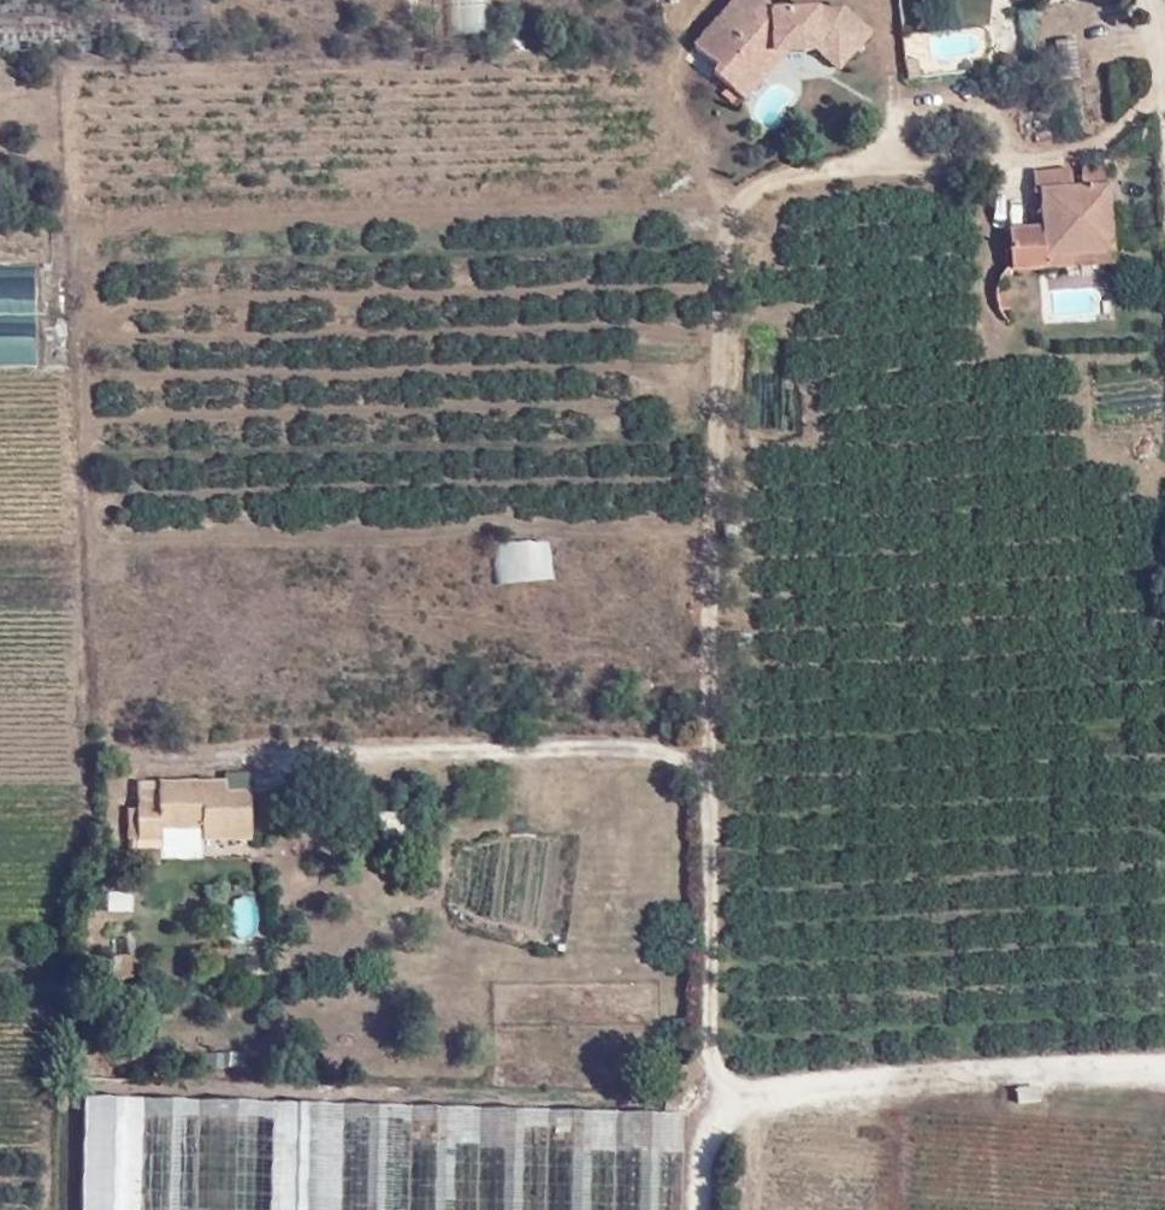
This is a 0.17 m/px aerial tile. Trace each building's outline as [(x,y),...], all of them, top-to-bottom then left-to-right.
[(765,0),(731,0),(696,42),(721,63),(715,71),(744,96),(766,71),(760,66),(776,48),(786,47),(819,46),(841,64),(871,29),(842,5),(819,4),(772,6),(765,0)] [(1078,76),(1075,38),(1057,40),(1061,78),(1078,76)] [(766,71),(786,47),(776,48),(760,66),(766,71)] [(918,58),(905,60),(907,78),(919,76),(918,58)] [(1043,225),(1011,230),(1014,271),(1048,269),(1048,255),(1077,253),(1076,243),(1112,239),(1105,165),(1083,167),(1085,185),(1073,187),(1071,168),(1033,171),(1036,192),(1040,191),(1043,225)] [(1077,253),(1114,250),(1112,239),(1076,243),(1077,253)] [(1048,269),(1078,267),(1077,253),(1048,255),(1048,269)] [(44,263),(0,263),(0,367),(45,366),(44,263)] [(491,543),(493,584),(549,581),(547,540),(491,543)] [(218,795),(198,796),(197,782),(133,783),(133,834),(150,834),(151,826),(194,827),(195,835),(246,834),(246,795),(218,795)] [(218,795),(218,782),(197,782),(198,796),(218,795)] [(130,976),(130,953),(128,953),(110,953),(108,953),(107,975),(130,976)] [(405,1105),(89,1098),(86,1209),(681,1209),(684,1111),(405,1105)]
